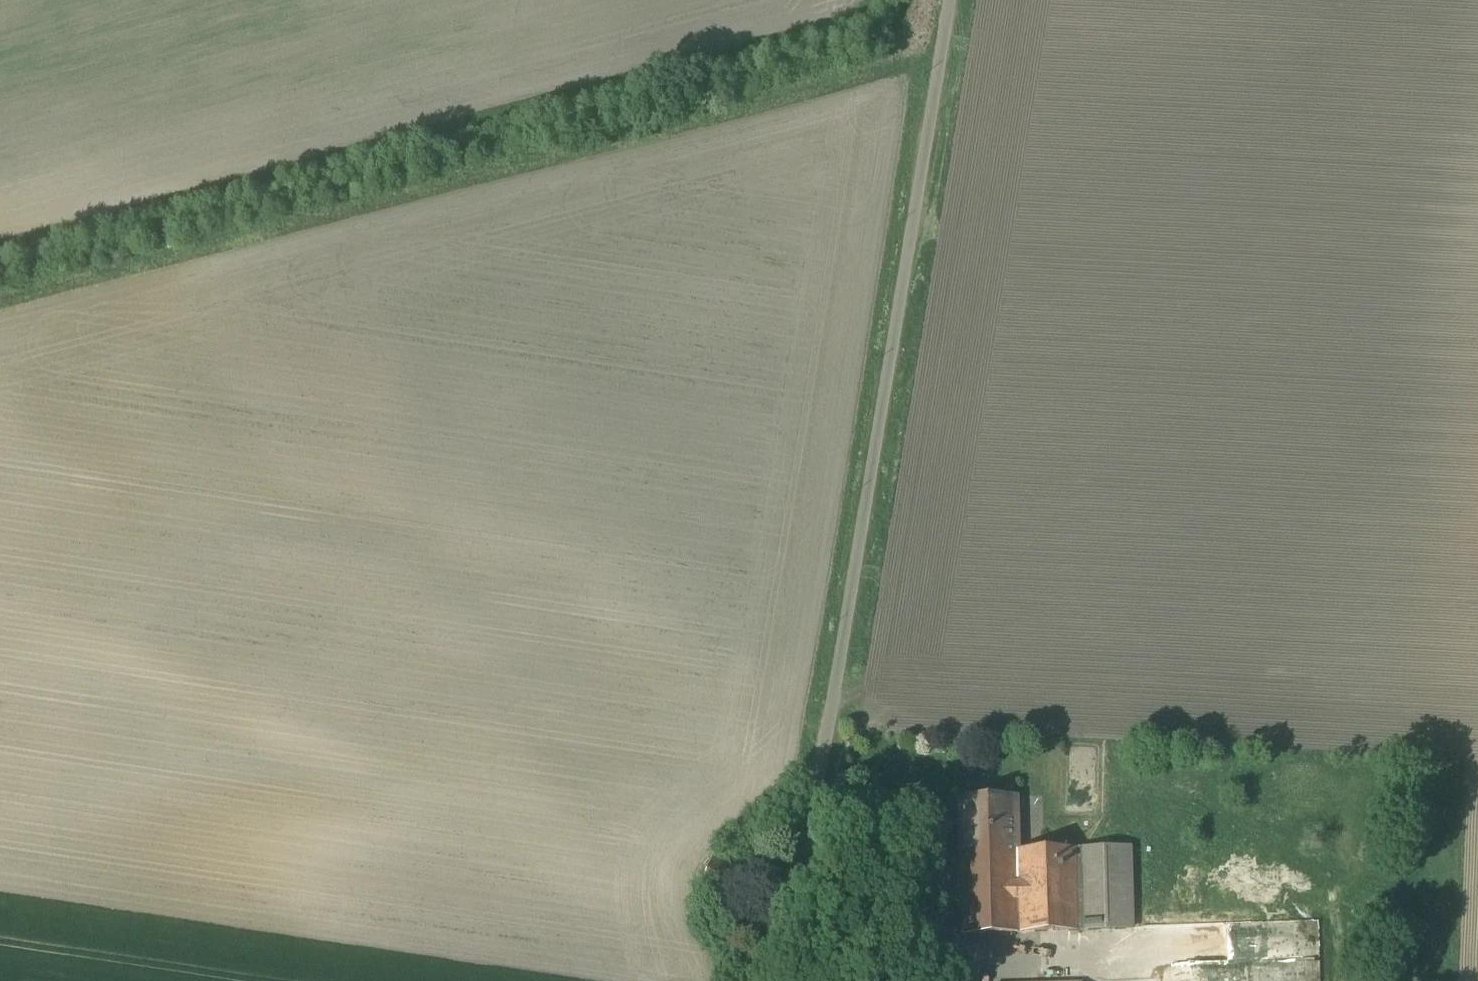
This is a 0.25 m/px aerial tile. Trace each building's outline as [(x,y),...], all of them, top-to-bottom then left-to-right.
[(1017,799),(961,800),(966,934),(1021,932),(1019,851),(1017,799)] [(1132,847),(1080,848),(1082,930),(1134,929),(1132,847)] [(1080,848),(1019,851),(1021,932),(1082,930),(1080,848)] [(922,892),(916,896),(916,898),(911,898),(911,901),(916,901),(916,903),(922,907),(929,903),(929,896),(922,892)]
